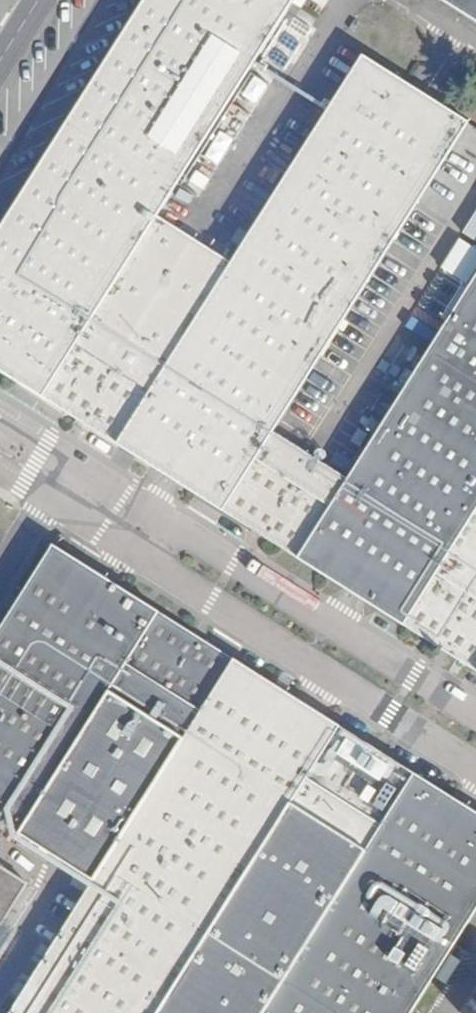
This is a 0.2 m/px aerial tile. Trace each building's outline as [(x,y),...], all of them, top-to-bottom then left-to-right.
[(53,401),(168,219),(267,63),(307,0),(157,0),(0,248),(0,367),(53,401)] [(475,11),(475,0),(458,0),(475,11)] [(168,219),(53,401),(231,515),(283,434),(475,132),(475,120),(375,55),(340,109),(241,265),(168,219)] [(443,268),(467,284),(475,271),(475,248),(462,238),(443,268)] [(283,434),(231,515),(413,630),(475,531),(475,295),(357,481),(283,434)] [(413,630),(475,670),(475,531),(413,630)] [(15,828),(60,855),(199,633),(63,547),(0,648),(0,852),(15,828)] [(199,633),(60,855),(105,883),(23,1012),(223,1012),(388,752),(199,633)] [(388,752),(223,1012),(423,1012),(475,930),(475,807),(388,752)]
